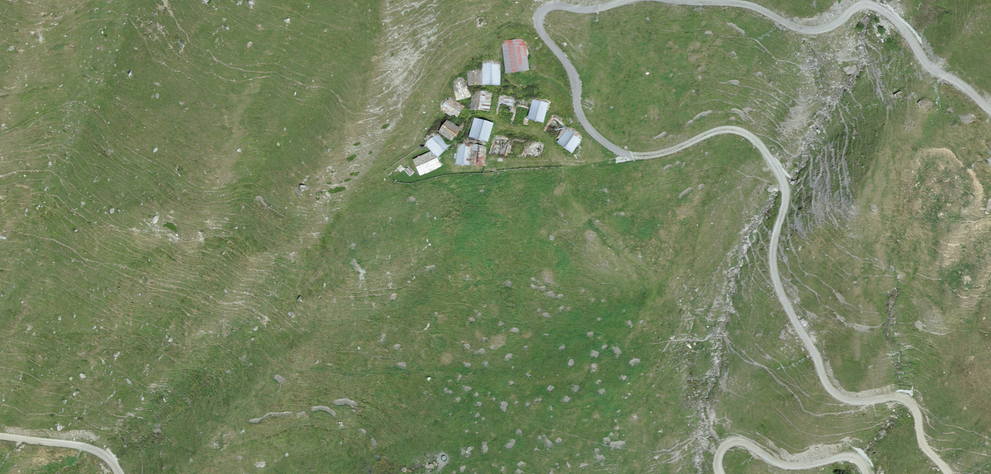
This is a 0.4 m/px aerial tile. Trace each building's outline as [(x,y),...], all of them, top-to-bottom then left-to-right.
[(525,40),(502,42),(504,73),(528,71),(525,40)] [(499,86),(499,64),(481,63),(481,72),(481,86),(499,86)] [(481,86),(481,72),(467,72),(466,86),(481,86)] [(464,80),(452,83),(456,101),(469,97),(464,80)] [(490,93),(473,91),(471,111),(488,113),(490,93)] [(447,97),(439,111),(455,120),(463,106),(447,97)] [(515,101),(498,98),(495,116),(511,120),(515,101)] [(531,105),(515,101),(511,120),(510,124),(526,127),(528,121),(531,105)] [(547,104),(532,101),(531,105),(528,121),(543,124),(547,104)] [(459,129),(446,120),(437,134),(450,142),(459,129)] [(492,125),(473,120),(468,138),(487,143),(492,125)] [(556,144),(566,130),(552,120),(542,133),(556,144)] [(580,141),(566,130),(556,144),(570,154),(580,141)] [(447,148),(436,136),(424,146),(430,152),(435,158),(447,148)] [(510,141),(493,139),(491,156),(508,158),(510,141)] [(470,147),(457,146),(455,166),(469,167),(470,147)] [(485,148),(470,147),(469,167),(484,168),(485,148)] [(430,152),(411,161),(418,174),(439,167),(435,158),(430,152)]
